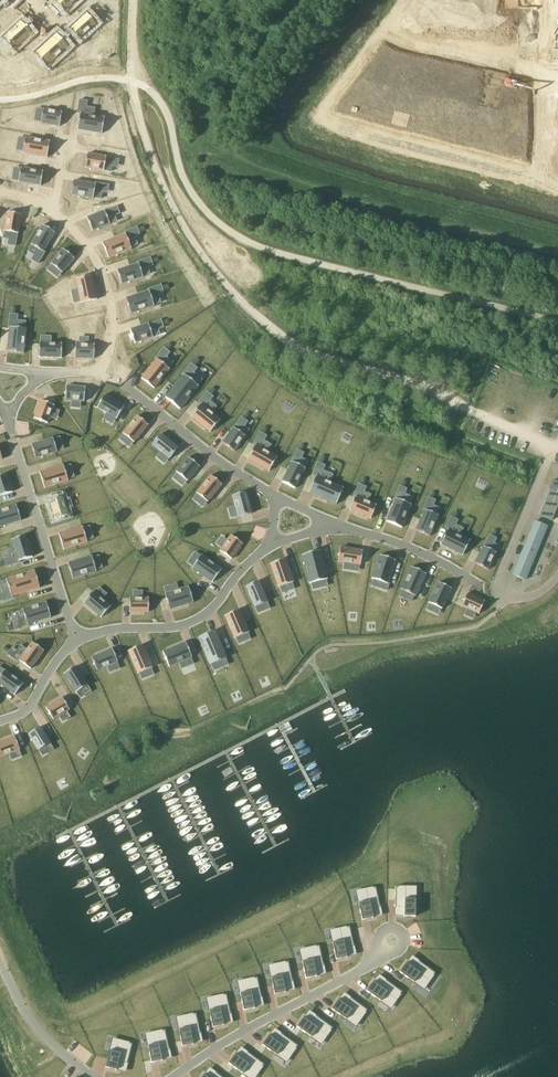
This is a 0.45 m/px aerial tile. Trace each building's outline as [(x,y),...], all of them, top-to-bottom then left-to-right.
[(3,10),(12,0),(0,0),(0,6),(3,10)] [(68,11),(78,0),(58,0),(68,11)] [(105,26),(92,12),(75,32),(86,46),(105,26)] [(17,26),(0,43),(0,55),(7,64),(31,42),(17,26)] [(67,56),(53,41),(30,60),(31,61),(44,77),(67,56)] [(24,125),(47,129),(50,116),(26,113),(24,125)] [(78,130),(102,134),(105,118),(80,113),(78,130)] [(37,158),(40,143),(17,139),(14,154),(37,158)] [(105,156),(87,153),(86,162),(103,165),(105,156)] [(43,172),(20,168),(17,181),(41,186),(43,172)] [(98,184),(76,180),(75,192),(96,195),(98,184)] [(105,213),(86,219),(90,232),(109,225),(105,212),(105,213)] [(21,221),(11,219),(8,233),(17,235),(21,221)] [(53,239),(42,230),(34,241),(45,249),(53,239)] [(109,258),(132,249),(126,234),(102,243),(109,258)] [(74,260),(67,251),(55,262),(62,270),(74,260)] [(136,263),(118,269),(122,280),(140,275),(136,263)] [(94,296),(89,281),(76,284),(81,299),(94,296)] [(143,292),(125,297),(129,310),(148,304),(143,292)] [(149,322),(129,331),(132,344),(154,335),(149,322)] [(6,336),(5,347),(21,349),(22,338),(6,336)] [(134,359),(146,369),(160,351),(148,341),(134,359)] [(37,343),(37,354),(57,356),(57,344),(37,343)] [(92,343),(75,344),(75,356),(92,356),(92,343)] [(167,397),(182,409),(198,387),(183,375),(167,397)] [(65,400),(71,401),(81,402),(84,402),(86,387),(66,386),(65,400)] [(125,407),(105,396),(98,408),(119,420),(125,407)] [(48,423),(50,418),(53,408),(54,405),(41,400),(34,418),(48,423)] [(193,416),(212,431),(222,419),(202,404),(193,416)] [(149,425),(138,416),(124,435),(134,443),(149,425)] [(223,442),(234,451),(246,435),(234,427),(223,442)] [(177,447),(160,433),(152,443),(169,458),(177,447)] [(31,442),(36,457),(59,450),(55,435),(31,442)] [(250,458),(270,470),(277,457),(257,445),(250,458)] [(199,465),(188,456),(177,471),(188,479),(199,465)] [(282,481),(295,487),(305,467),(292,461),(282,481)] [(41,469),(46,484),(69,477),(65,462),(41,469)] [(8,473),(0,474),(0,494),(13,491),(8,473)] [(222,482),(211,474),(197,491),(207,500),(222,482)] [(310,491),(336,503),(344,487),(317,474),(310,491)] [(552,521),(557,506),(557,481),(554,479),(539,515),(552,521)] [(54,491),(60,512),(75,507),(68,485),(54,491)] [(251,514),(245,491),(231,495),(237,518),(251,514)] [(351,509),(372,517),(377,503),(356,495),(351,509)] [(387,520),(403,526),(412,504),(396,497),(387,520)] [(18,504),(0,508),(0,527),(23,521),(18,504)] [(416,530),(429,536),(439,514),(426,509),(416,530)] [(535,521),(513,574),(526,580),(548,526),(535,521)] [(60,531),(65,548),(88,541),(83,524),(60,531)] [(230,558),(243,543),(224,527),(211,543),(230,558)] [(441,544),(463,555),(471,539),(449,529),(441,544)] [(33,556),(26,533),(12,537),(18,561),(33,556)] [(475,562),(487,568),(496,551),(484,545),(475,562)] [(363,550),(340,547),(338,560),(361,563),(363,550)] [(319,549),(303,554),(311,582),(328,577),(319,549)] [(214,583),(225,571),(201,550),(190,562),(214,583)] [(68,562),(73,578),(97,570),(92,554),(68,562)] [(396,559),(381,554),(373,578),(388,582),(396,559)] [(286,558),(271,563),(279,586),(294,581),(286,558)] [(426,573),(411,567),(402,589),(416,595),(426,573)] [(41,586),(36,569),(6,578),(11,595),(41,586)] [(260,579),(247,584),(255,606),(268,601),(260,579)] [(451,587),(439,582),(430,602),(442,607),(451,587)] [(171,609),(195,602),(189,584),(166,592),(171,609)] [(83,602),(100,616),(110,604),(94,590),(83,602)] [(479,613),(485,600),(469,593),(463,606),(479,613)] [(130,612),(149,612),(149,596),(130,596),(130,612)] [(51,617),(46,602),(23,609),(28,624),(51,617)] [(240,606),(223,614),(235,639),(251,631),(240,606)] [(214,629),(198,636),(210,664),(226,657),(214,629)] [(32,668),(45,649),(32,641),(20,659),(32,668)] [(186,641),(164,651),(170,665),(192,655),(186,641)] [(144,642),(129,648),(139,671),(153,665),(144,642)] [(113,646),(92,655),(99,671),(120,662),(113,646)] [(76,662),(63,669),(75,690),(88,683),(76,662)] [(24,682),(5,669),(0,676),(0,683),(15,694),(24,682)] [(61,697),(46,706),(53,718),(69,708),(61,697)] [(39,724),(27,731),(40,751),(51,744),(39,724)] [(0,742),(0,756),(19,750),(16,737),(0,742)] [(372,912),(382,910),(379,892),(378,886),(367,888),(369,898),(361,899),(364,916),(373,914),(372,912)] [(398,888),(398,912),(406,913),(406,915),(414,915),(414,897),(406,897),(406,888),(398,888)] [(354,951),(349,921),(340,922),(342,940),(334,941),(337,958),(348,956),(347,952),(354,951)] [(322,939),(311,941),(314,959),(303,960),(306,980),(319,978),(318,971),(327,970),(322,939)] [(413,955),(401,971),(414,981),(420,974),(428,980),(435,970),(413,955)] [(289,961),(278,963),(281,975),(270,978),(274,998),(286,995),(285,991),(295,989),(289,961)] [(380,975),(374,984),(372,982),(366,990),(381,1000),(387,992),(398,1000),(404,991),(380,975)] [(257,977),(247,980),(250,992),(240,995),(245,1015),(258,1012),(257,1008),(264,1006),(257,977)] [(346,993),(340,1002),(336,999),(330,1008),(346,1019),(352,1011),(364,1019),(370,1010),(346,993)] [(208,1010),(211,1029),(224,1027),(223,1024),(235,1021),(230,994),(218,996),(220,1008),(208,1010)] [(302,1018),(294,1029),(312,1042),(319,1033),(330,1041),(338,1030),(311,1011),(305,1020),(302,1018)] [(179,1030),(182,1046),(193,1044),(193,1042),(203,1040),(198,1013),(187,1015),(189,1029),(179,1030)] [(147,1045),(150,1061),(161,1059),(160,1057),(170,1056),(166,1030),(156,1031),(158,1043),(147,1045)] [(269,1036),(261,1047),(276,1058),(282,1051),(284,1053),(295,1060),(303,1049),(279,1032),(274,1040),(269,1036)] [(109,1049),(104,1067),(114,1070),(115,1066),(127,1069),(134,1044),(121,1040),(118,1052),(109,1049)] [(222,1063),(240,1076),(241,1076),(247,1069),(258,1076),(267,1065),(245,1049),(238,1057),(230,1051),(222,1063)] [(211,1068),(205,1076),(223,1076),(211,1068)]
